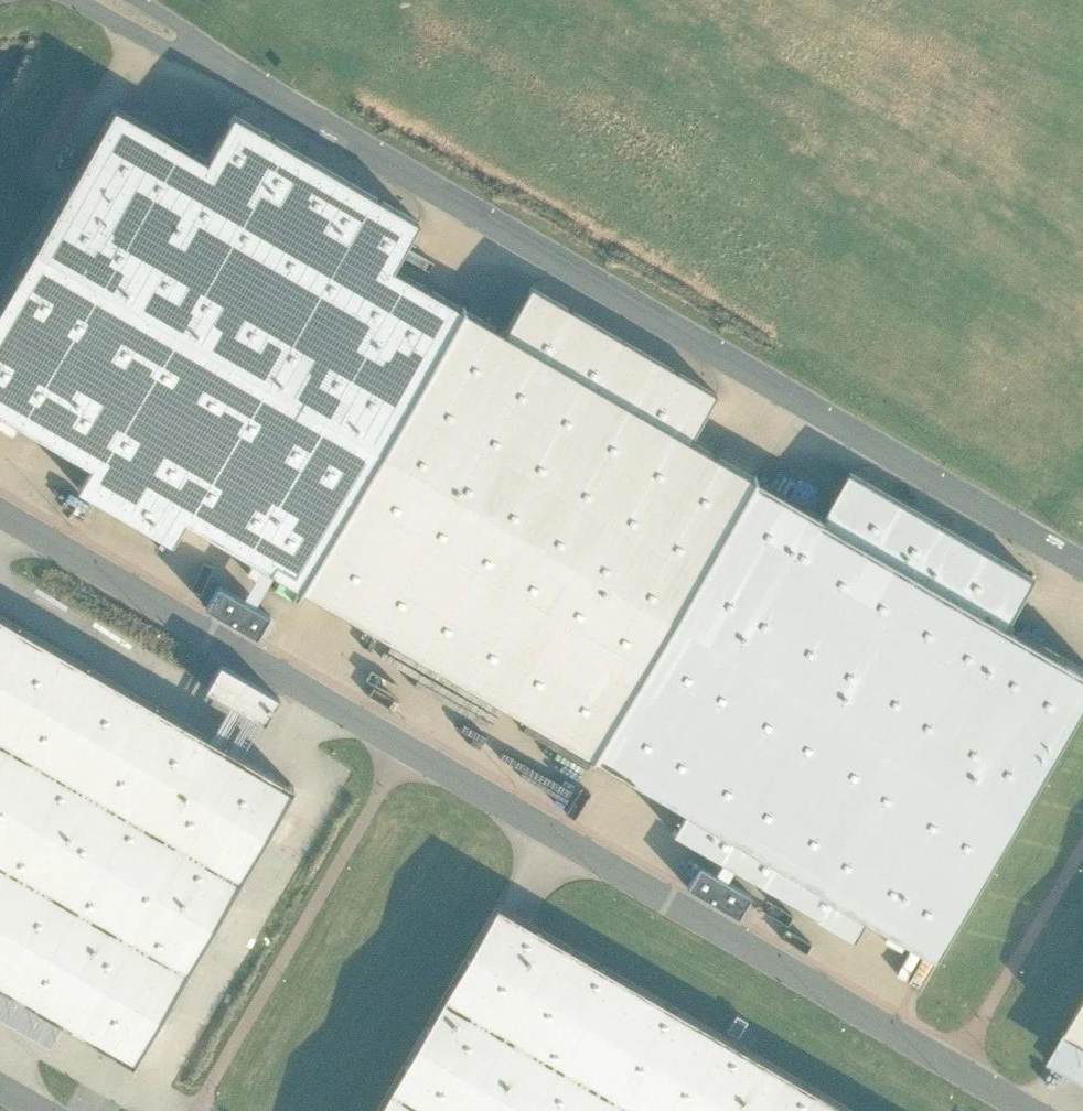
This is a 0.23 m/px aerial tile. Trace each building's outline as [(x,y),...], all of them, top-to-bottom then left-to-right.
[(112,96),(0,288),(0,402),(89,454),(73,482),(166,537),(183,508),(292,572),(454,295),(392,259),(383,254),(408,211),(236,111),(211,154),(112,96)] [(507,326),(454,295),(292,572),(597,749),(759,472),(687,431),(712,388),(532,283),(507,326)] [(597,749),(946,952),(1082,718),(1082,661),(1011,619),(1036,576),(851,469),(826,512),(759,472),(597,749)] [(258,632),(269,608),(211,582),(200,605),(258,632)] [(0,605),(0,971),(141,1052),(301,778),(0,605)] [(214,661),(200,687),(262,719),(276,694),(214,661)] [(497,895),(372,1110),(872,1110),(497,895)] [(1082,1034),(1082,1007),(1071,1028),(1082,1034)]
